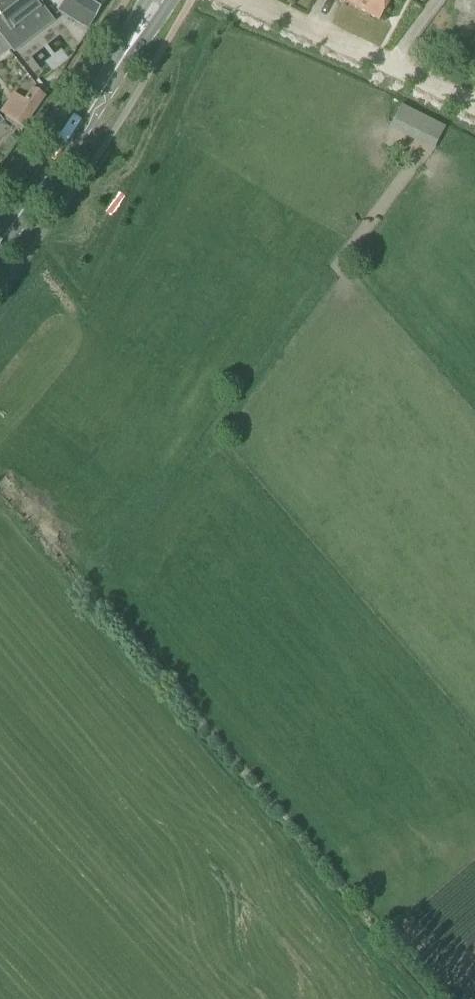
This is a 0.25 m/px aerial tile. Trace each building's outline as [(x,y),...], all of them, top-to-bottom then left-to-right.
[(7,46),(16,39),(21,46),(52,22),(42,10),(44,8),(38,0),(0,0),(0,37),(7,46)] [(59,12),(88,31),(105,4),(102,1),(100,0),(65,0),(66,0),(59,12)] [(379,22),(392,0),(341,0),(379,22)] [(0,110),(0,112),(23,130),(50,95),(25,77),(0,110)] [(391,128),(437,149),(448,125),(403,104),(391,128)]
